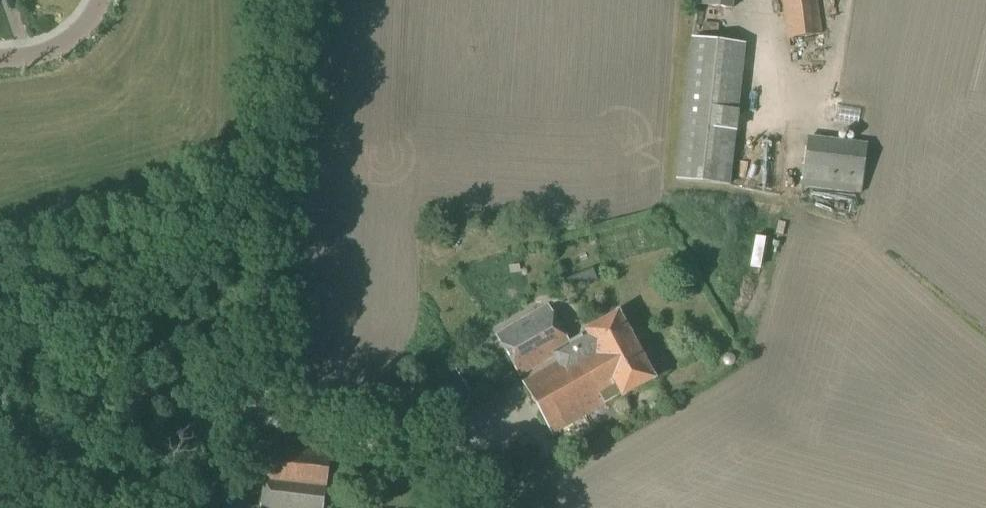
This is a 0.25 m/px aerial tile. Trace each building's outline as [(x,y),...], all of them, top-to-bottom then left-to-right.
[(733,0),(697,0),(696,5),(732,9),(733,0)] [(821,35),(817,0),(784,0),(788,39),(821,35)] [(729,187),(745,44),(691,38),(675,180),(729,187)] [(802,186),(862,193),(867,148),(807,141),(802,186)] [(753,183),(753,192),(776,191),(775,182),(753,183)] [(508,266),(510,274),(519,273),(518,264),(508,266)] [(570,344),(548,306),(496,336),(519,377),(554,356),(558,363),(523,383),(552,435),(604,405),(620,396),(622,398),(656,380),(619,312),(585,331),(586,335),(570,344)] [(733,365),(735,362),(735,359),(733,356),(731,355),(728,355),(725,356),(723,359),(723,362),(724,365),(727,366),(730,367),(733,365)] [(331,443),(271,436),(261,507),(323,507),(331,443)] [(533,466),(525,464),(519,470),(521,478),(529,480),(535,474),(533,466)]
